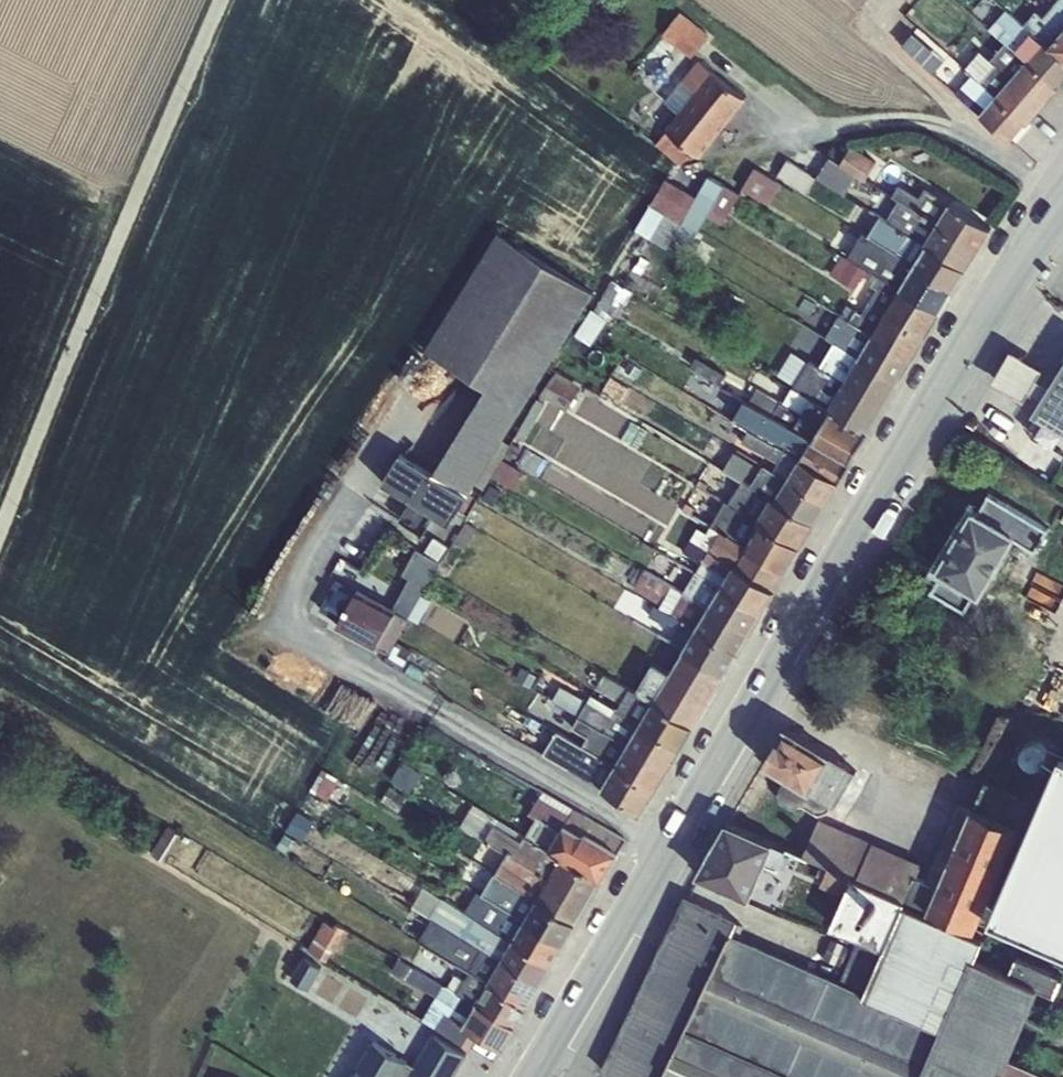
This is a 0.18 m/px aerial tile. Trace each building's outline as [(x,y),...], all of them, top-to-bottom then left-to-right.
[(866,0),(847,0),(859,9),(866,0)] [(1043,15),(1036,9),(1023,24),(1042,40),(1043,39),(1049,45),(1062,30),(1062,0),(1056,0),(1043,15)] [(1042,40),(1023,24),(1006,9),(991,27),(1007,41),(1003,46),(1022,63),(1042,40)] [(662,34),(692,57),(710,34),(680,10),(662,34)] [(1049,45),(1062,57),(1062,30),(1049,45)] [(1055,92),(1060,85),(1058,83),(1062,77),(1062,57),(1049,45),(1043,39),(1042,40),(1022,63),(1055,92)] [(995,94),(1022,63),(1003,46),(991,59),(981,50),(965,68),(972,74),(995,94)] [(665,127),(713,70),(698,58),(652,117),(665,127)] [(995,94),(1026,120),(1028,122),(1055,92),(1022,63),(995,94)] [(701,156),(749,98),(713,70),(665,127),(668,130),(693,150),(701,156)] [(979,112),(995,94),(972,74),(956,92),(979,112)] [(1010,138),(1026,120),(995,94),(979,112),(1010,138)] [(657,144),(682,164),(693,150),(668,130),(657,144)] [(842,161),(857,175),(868,176),(878,160),(852,144),(842,161)] [(830,154),(817,176),(846,193),(857,175),(842,161),(830,154)] [(787,158),(778,174),(808,191),(817,176),(787,158)] [(742,187),(769,204),(778,174),(755,166),(742,187)] [(675,234),(693,243),(707,215),(722,224),(741,192),(709,174),(696,195),(666,178),(636,229),(651,238),(667,214),(681,223),(675,234)] [(901,201),(938,224),(951,203),(926,187),(920,196),(900,183),(892,195),(901,201)] [(926,243),(938,224),(901,201),(889,220),(926,243)] [(951,203),(938,224),(980,247),(992,228),(951,203)] [(926,243),(889,220),(880,215),(868,235),(914,265),(927,243),(926,243)] [(980,247),(938,224),(926,243),(927,243),(967,268),(980,247)] [(395,466),(453,514),(521,410),(594,291),(498,231),(425,350),(486,387),(431,473),(401,454),(395,466)] [(868,235),(862,231),(849,253),(873,267),(881,256),(886,259),(877,274),(901,288),(914,265),(868,235)] [(914,265),(953,289),(967,268),(927,243),(914,265)] [(830,273),(855,288),(868,269),(842,254),(830,273)] [(914,265),(901,288),(940,311),(953,289),(914,265)] [(870,300),(887,310),(901,288),(877,274),(871,284),(877,288),(870,300)] [(592,313),(611,322),(631,290),(613,279),(592,313)] [(901,288),(887,310),(926,334),(940,311),(901,288)] [(841,316),(873,333),(887,310),(870,300),(862,314),(847,303),(839,314),(841,315),(841,316)] [(872,334),(873,333),(841,316),(841,315),(839,314),(820,303),(811,320),(821,326),(821,325),(831,330),(827,337),(836,343),(858,357),(872,334)] [(872,334),(911,359),(926,334),(887,310),(873,333),(872,334)] [(872,334),(858,357),(898,381),(911,359),(872,334)] [(821,366),(845,379),(845,380),(885,404),(898,381),(858,357),(836,343),(821,366)] [(1025,398),(1029,391),(1041,399),(1050,386),(1037,378),(1043,368),(1011,350),(993,380),(1025,398)] [(691,365),(720,383),(726,374),(697,356),(691,365)] [(619,373),(631,380),(637,371),(635,369),(638,364),(624,357),(620,363),(623,365),(619,373)] [(792,387),(828,406),(845,380),(845,379),(821,366),(810,361),(792,387)] [(1033,413),(1036,414),(1062,431),(1062,364),(1050,386),(1041,399),(1033,413)] [(542,394),(568,409),(582,386),(557,370),(553,377),(552,376),(541,391),(543,393),(542,394)] [(786,449),(800,458),(811,439),(811,435),(750,401),(743,397),(742,397),(723,387),(705,376),(700,385),(719,395),(714,403),(779,440),(777,444),(786,449)] [(828,406),(831,408),(870,430),(885,404),(845,380),(828,406)] [(814,439),(831,408),(828,406),(792,387),(784,402),(757,387),(750,401),(811,435),(811,439),(813,440),(814,439)] [(516,434),(526,439),(547,404),(537,398),(516,434)] [(814,439),(852,461),(870,430),(831,408),(814,439)] [(1062,452),(1062,431),(1036,414),(1027,429),(1062,452)] [(787,479),(800,458),(786,449),(777,444),(748,429),(742,440),(778,462),(774,470),(787,479)] [(800,458),(840,480),(852,461),(814,439),(813,440),(811,439),(800,458)] [(743,480),(743,479),(754,462),(735,451),(724,469),(743,480)] [(492,475),(515,488),(526,471),(502,458),(492,475)] [(800,458),(787,479),(827,502),(840,480),(800,458)] [(751,484),(772,497),(772,496),(776,498),(787,479),(774,470),(764,464),(751,484)] [(330,562),(353,578),(397,514),(424,531),(434,514),(448,522),(453,514),(395,466),(330,562)] [(736,507),(758,520),(772,497),(751,484),(743,479),(743,480),(729,503),(736,507)] [(787,479),(776,498),(815,522),(827,502),(787,479)] [(482,499),(494,505),(503,490),(491,483),(482,499)] [(721,530),(746,546),(760,522),(758,520),(736,507),(730,516),(691,492),(682,508),(712,526),(712,525),(721,530)] [(1049,527),(990,492),(978,513),(1016,535),(1014,537),(1036,550),(1049,527)] [(758,520),(760,522),(802,545),(815,522),(776,498),(772,496),(772,497),(758,520)] [(466,521),(477,529),(481,524),(482,525),(490,510),(476,502),(466,521)] [(974,510),(939,569),(942,570),(977,591),(981,593),(1014,537),(1016,535),(978,513),(974,510)] [(466,521),(453,541),(465,548),(477,529),(466,521)] [(746,546),(747,547),(787,569),(802,545),(760,522),(746,546)] [(735,564),(736,565),(747,547),(746,546),(721,530),(709,549),(735,564)] [(696,570),(722,585),(735,564),(709,549),(691,538),(683,551),(701,562),(696,570)] [(747,547),(736,565),(776,589),(787,569),(747,547)] [(338,623),(376,645),(377,644),(390,652),(408,620),(408,618),(409,616),(421,595),(441,563),(440,561),(426,553),(414,574),(414,575),(394,609),(357,589),(345,583),(326,618),(338,623)] [(571,574),(588,584),(595,572),(579,562),(571,574)] [(735,564),(722,585),(763,610),(776,589),(736,565),(735,564)] [(671,612),(697,629),(710,607),(684,590),(645,568),(640,566),(631,580),(636,583),(633,587),(662,604),(661,606),(671,612)] [(684,590),(710,607),(722,585),(696,570),(684,590)] [(931,589),(965,610),(977,591),(942,570),(931,589)] [(722,585),(710,607),(750,630),(763,610),(722,585)] [(409,616),(420,621),(431,601),(421,595),(409,616)] [(685,649),(697,629),(671,612),(661,606),(656,604),(648,600),(642,610),(650,614),(672,627),(675,623),(680,626),(671,641),(685,649)] [(710,607),(697,629),(737,652),(750,630),(710,607)] [(685,649),(725,673),(737,652),(697,629),(685,649)] [(685,649),(671,672),(711,696),(725,673),(685,649)] [(637,690),(654,700),(671,672),(653,662),(637,690)] [(517,680),(531,687),(538,675),(524,668),(517,680)] [(1062,691),(1062,678),(1034,668),(1024,700),(1057,710),(1062,691)] [(617,708),(641,722),(654,700),(637,690),(636,690),(598,669),(593,677),(600,681),(596,687),(621,702),(617,708)] [(671,672),(654,700),(694,724),(711,696),(671,672)] [(579,715),(629,743),(641,722),(617,708),(588,691),(584,698),(560,684),(551,699),(579,715)] [(654,700),(641,722),(682,746),(694,724),(654,700)] [(598,753),(616,764),(629,743),(579,715),(573,727),(604,745),(598,753)] [(641,722),(629,743),(670,766),(682,746),(641,722)] [(810,789),(830,755),(785,728),(780,738),(778,737),(764,763),(787,776),(810,789)] [(562,764),(603,786),(616,764),(598,753),(584,744),(583,744),(559,730),(554,739),(558,741),(552,750),(560,754),(565,746),(571,749),(562,764)] [(79,760),(90,764),(98,744),(87,739),(79,760)] [(904,739),(899,751),(916,759),(921,746),(904,739)] [(629,743),(616,764),(657,788),(670,766),(629,743)] [(1062,936),(1062,753),(995,907),(1062,936)] [(416,763),(429,771),(434,762),(421,754),(416,763)] [(810,789),(787,776),(779,789),(782,800),(792,806),(803,804),(818,813),(829,809),(832,803),(833,804),(855,769),(830,755),(810,789)] [(616,764),(603,786),(644,811),(657,788),(616,764)] [(976,929),(987,903),(1029,800),(985,781),(975,807),(973,807),(939,885),(926,880),(916,876),(923,862),(820,817),(804,854),(829,865),(907,899),(976,929)] [(619,852),(626,839),(574,808),(574,807),(543,790),(540,796),(539,796),(530,812),(536,815),(525,834),(550,848),(565,823),(579,831),(587,832),(619,852)] [(959,801),(926,880),(939,885),(973,807),(959,801)] [(199,836),(208,842),(219,827),(209,821),(199,836)] [(699,874),(750,897),(767,858),(774,842),(728,821),(699,874)] [(549,877),(561,857),(549,850),(550,848),(525,834),(522,839),(494,823),(484,840),(508,852),(549,877)] [(592,875),(601,881),(619,852),(587,832),(579,831),(565,823),(550,848),(549,850),(561,857),(571,863),(574,862),(592,872),(592,875)] [(182,849),(188,839),(169,828),(163,838),(182,849)] [(787,847),(774,842),(767,858),(780,864),(787,847)] [(537,898),(549,877),(508,852),(495,873),(505,879),(537,898)] [(549,877),(589,901),(601,881),(592,875),(592,872),(574,862),(571,863),(561,857),(549,877)] [(350,869),(359,874),(366,865),(356,859),(350,869)] [(424,862),(416,875),(428,883),(436,869),(424,862)] [(1058,1076),(1062,1065),(1062,1053),(1046,1046),(1037,1068),(1010,1057),(1039,987),(1055,994),(1049,1009),(1062,1014),(1062,987),(1059,986),(1062,977),(1062,975),(1017,954),(1009,971),(977,957),(985,938),(906,903),(907,899),(829,865),(821,882),(846,892),(830,926),(859,938),(841,980),(831,976),(836,964),(764,932),(759,944),(733,933),(739,920),(684,894),(601,1069),(621,1076),(1060,1076),(1058,1076)] [(589,901),(549,877),(537,898),(577,922),(589,901)] [(525,919),(537,898),(505,879),(494,900),(525,919)] [(501,959),(513,939),(485,922),(424,885),(412,906),(433,918),(467,938),(467,939),(501,959)] [(525,919),(494,900),(477,890),(470,902),(490,913),(485,922),(513,939),(513,940),(525,919)] [(525,919),(565,942),(577,922),(537,898),(525,919)] [(467,938),(433,918),(423,936),(457,956),(460,951),(476,960),(471,969),(489,981),(490,979),(501,959),(467,939),(467,938)] [(513,940),(552,963),(565,942),(525,919),(513,940)] [(308,949),(327,960),(346,928),(336,922),(334,925),(324,920),(308,949)] [(501,959),(541,983),(552,963),(513,940),(513,939),(501,959)] [(291,977),(309,988),(321,966),(304,956),(291,977)] [(471,1048),(479,1035),(464,1026),(478,1002),(449,985),(443,985),(398,958),(392,970),(436,996),(423,1019),(471,1048)] [(489,981),(527,1006),(541,983),(501,959),(490,979),(489,981)] [(489,981),(471,969),(467,981),(455,973),(449,985),(478,1002),(489,981)] [(478,1002),(516,1025),(527,1006),(489,981),(478,1002)] [(464,1026),(479,1035),(502,1049),(516,1025),(478,1002),(464,1026)] [(351,1076),(453,1076),(467,1053),(433,1033),(416,1064),(374,1038),(351,1076)]
